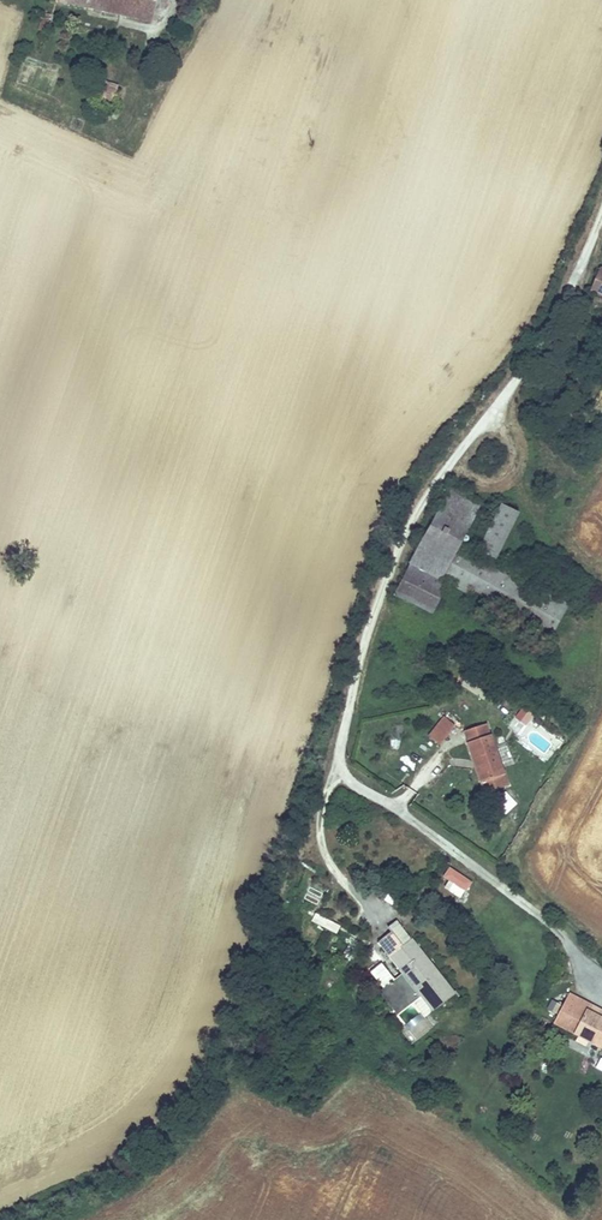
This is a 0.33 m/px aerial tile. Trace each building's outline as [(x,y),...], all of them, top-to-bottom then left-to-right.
[(116,10),(118,0),(72,0),(116,10)] [(152,19),(157,0),(118,0),(116,10),(152,19)] [(41,33),(45,13),(36,10),(31,31),(41,33)] [(106,97),(114,99),(118,86),(110,84),(106,97)] [(460,608),(478,573),(499,534),(469,518),(413,624),(451,644),(468,612),(460,608)] [(523,705),(508,725),(520,734),(535,714),(523,705)] [(441,745),(456,723),(442,714),(427,736),(441,745)] [(476,756),(494,810),(518,802),(500,748),(476,756)] [(521,812),(518,802),(494,810),(497,820),(521,812)] [(442,876),(451,882),(448,888),(462,897),(473,880),(450,864),(442,876)] [(469,1018),(428,960),(427,960),(415,942),(406,949),(409,953),(418,966),(405,975),(402,971),(394,976),(399,982),(386,991),(400,1011),(395,1015),(409,1036),(426,1024),(437,1040),(469,1018)] [(418,966),(409,953),(389,967),(394,976),(402,971),(405,975),(418,966)] [(597,1022),(587,1015),(575,1032),(585,1039),(597,1022)] [(568,1042),(583,1052),(587,1055),(601,1035),(601,1026),(597,1022),(585,1039),(575,1032),(568,1042)] [(581,1054),(601,1069),(601,1035),(587,1055),(583,1052),(581,1054)] [(405,1040),(399,1043),(407,1054),(412,1050),(405,1040)]
